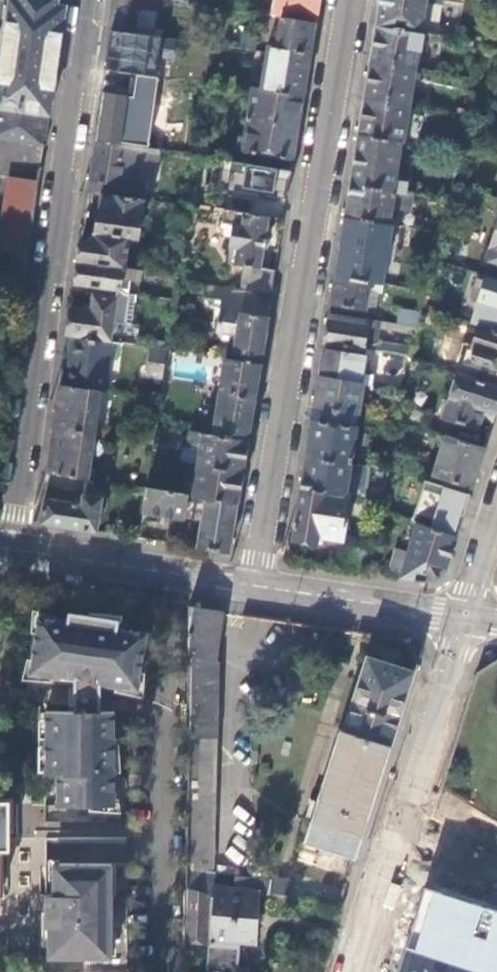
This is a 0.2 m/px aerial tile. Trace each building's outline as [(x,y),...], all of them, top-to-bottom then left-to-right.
[(9,0),(0,61),(0,140),(43,146),(63,8),(54,7),(55,0),(16,0),(16,2),(9,0)] [(110,29),(151,35),(156,0),(114,0),(110,29)] [(314,22),(317,0),(272,0),(270,15),(278,16),(314,22)] [(374,26),(419,33),(420,31),(435,34),(441,0),(378,0),(374,26)] [(259,88),(302,96),(314,22),(278,16),(274,47),(266,46),(259,88)] [(374,26),(369,60),(414,68),(419,33),(374,26)] [(151,35),(110,29),(104,70),(154,76),(158,44),(173,46),(174,39),(151,35)] [(369,60),(363,97),(408,105),(414,68),(369,60)] [(154,76),(104,70),(95,140),(134,145),(136,130),(137,130),(140,110),(129,108),(131,97),(199,105),(203,83),(154,76)] [(240,150),(292,159),(302,96),(259,88),(251,87),(240,150)] [(363,97),(357,134),(402,142),(408,105),(363,97)] [(357,134),(349,183),(411,193),(411,191),(403,190),(405,180),(394,178),(399,143),(402,144),(402,142),(357,134)] [(134,145),(95,140),(87,192),(99,194),(141,200),(143,187),(114,183),(115,173),(131,174),(134,152),(135,145),(134,145)] [(190,162),(191,153),(135,145),(134,152),(142,153),(142,155),(190,162)] [(465,178),(473,155),(465,152),(457,175),(465,178)] [(285,199),(290,170),(222,159),(217,187),(285,199)] [(27,256),(38,182),(9,178),(0,246),(0,252),(13,254),(27,256)] [(349,183),(344,216),(390,223),(391,221),(388,221),(390,207),(408,209),(411,193),(349,183)] [(141,200),(99,194),(93,233),(127,237),(136,238),(141,200)] [(240,289),(271,293),(274,270),(259,267),(267,215),(223,209),(220,227),(224,227),(223,234),(229,234),(227,245),(231,245),(229,258),(235,259),(234,264),(244,265),(240,289)] [(344,216),(334,274),(381,282),(384,260),(387,261),(390,243),(387,242),(390,223),(344,216)] [(402,225),(390,223),(387,242),(390,243),(400,244),(402,225)] [(486,261),(496,264),(496,225),(486,261)] [(92,241),(80,239),(77,260),(123,267),(123,266),(127,237),(93,233),(92,241)] [(9,282),(23,284),(27,256),(13,254),(9,282)] [(123,267),(77,260),(74,283),(116,289),(118,289),(120,277),(139,280),(140,268),(123,266),(123,267)] [(387,261),(384,260),(381,282),(382,282),(394,284),(397,262),(387,261)] [(334,274),(330,303),(363,309),(367,289),(380,291),(382,282),(381,282),(334,274)] [(478,326),(496,332),(496,284),(484,280),(470,324),(478,326)] [(232,359),(259,363),(271,293),(240,289),(205,283),(202,298),(207,303),(219,305),(214,332),(220,339),(235,341),(232,359)] [(118,289),(116,289),(115,297),(135,299),(136,293),(125,292),(118,289)] [(90,309),(71,307),(66,336),(71,336),(110,341),(123,343),(126,322),(130,323),(131,318),(132,319),(135,299),(115,297),(92,294),(90,309)] [(418,327),(421,311),(398,308),(395,323),(418,327)] [(367,319),(328,312),(327,319),(366,324),(367,319)] [(327,319),(323,342),(412,355),(415,345),(376,339),(378,327),(417,333),(418,327),(395,323),(367,319),(366,324),(327,319)] [(478,326),(472,343),(463,341),(458,355),(461,356),(485,364),(495,368),(496,366),(496,362),(496,332),(478,326)] [(66,370),(62,369),(59,384),(99,390),(104,390),(110,341),(71,336),(66,370)] [(162,378),(166,348),(151,346),(146,376),(162,378)] [(322,348),(318,376),(362,383),(367,355),(322,348)] [(461,356),(456,372),(457,373),(480,380),(485,364),(461,356)] [(212,434),(247,440),(259,363),(232,359),(224,358),(212,434)] [(496,404),(496,385),(480,380),(457,373),(443,417),(477,427),(483,407),(495,411),(496,404)] [(318,376),(313,407),(357,414),(364,415),(369,385),(362,383),(318,376)] [(59,384),(53,429),(92,434),(99,390),(59,384)] [(427,413),(400,405),(397,420),(405,423),(422,428),(427,413)] [(313,407),(305,456),(349,463),(357,414),(313,407)] [(53,429),(47,473),(84,479),(86,479),(92,434),(53,429)] [(196,464),(242,472),(247,440),(212,434),(188,430),(187,443),(199,445),(196,464)] [(436,460),(432,474),(471,487),(483,446),(445,434),(444,435),(436,460)] [(305,456),(300,488),(349,495),(349,494),(344,493),(349,463),(305,456)] [(364,497),(369,466),(349,463),(344,493),(349,494),(349,495),(364,497)] [(192,496),(237,503),(242,472),(196,464),(192,495),(192,496)] [(84,479),(47,473),(40,523),(94,532),(98,511),(103,511),(105,498),(82,495),(84,479)] [(168,520),(165,542),(178,544),(182,518),(184,510),(186,494),(187,492),(145,486),(141,516),(168,520)] [(349,495),(300,488),(292,539),(316,543),(317,535),(342,539),(349,495)] [(202,508),(196,547),(229,552),(237,503),(192,496),(192,495),(186,494),(184,510),(189,511),(194,506),(202,508)] [(184,510),(182,518),(200,521),(202,508),(194,506),(189,511),(184,510)] [(446,567),(456,534),(441,530),(416,521),(398,577),(425,581),(446,567)] [(222,611),(189,606),(188,654),(190,655),(187,868),(212,871),(218,662),(214,662),(222,611)] [(144,658),(147,638),(118,629),(119,621),(71,613),(69,621),(46,618),(38,620),(30,675),(61,680),(62,673),(77,676),(76,713),(46,712),(45,744),(45,776),(58,777),(56,806),(115,806),(116,714),(100,713),(101,686),(128,691),(137,692),(144,658)] [(415,670),(414,670),(367,655),(342,730),(339,728),(304,841),(355,858),(390,746),(415,670)] [(10,803),(0,803),(0,850),(9,850),(9,845),(10,803)] [(112,867),(54,866),(54,895),(47,894),(47,919),(65,919),(65,926),(46,925),(46,928),(49,928),(48,957),(112,957),(112,867)] [(256,876),(254,890),(234,888),(214,885),(216,871),(212,871),(187,868),(187,889),(184,889),(183,967),(232,971),(237,971),(239,942),(255,944),(259,891),(269,892),(271,879),(256,876)] [(236,874),(234,888),(254,890),(256,876),(236,874)] [(425,888),(398,971),(496,971),(496,911),(425,888)]
